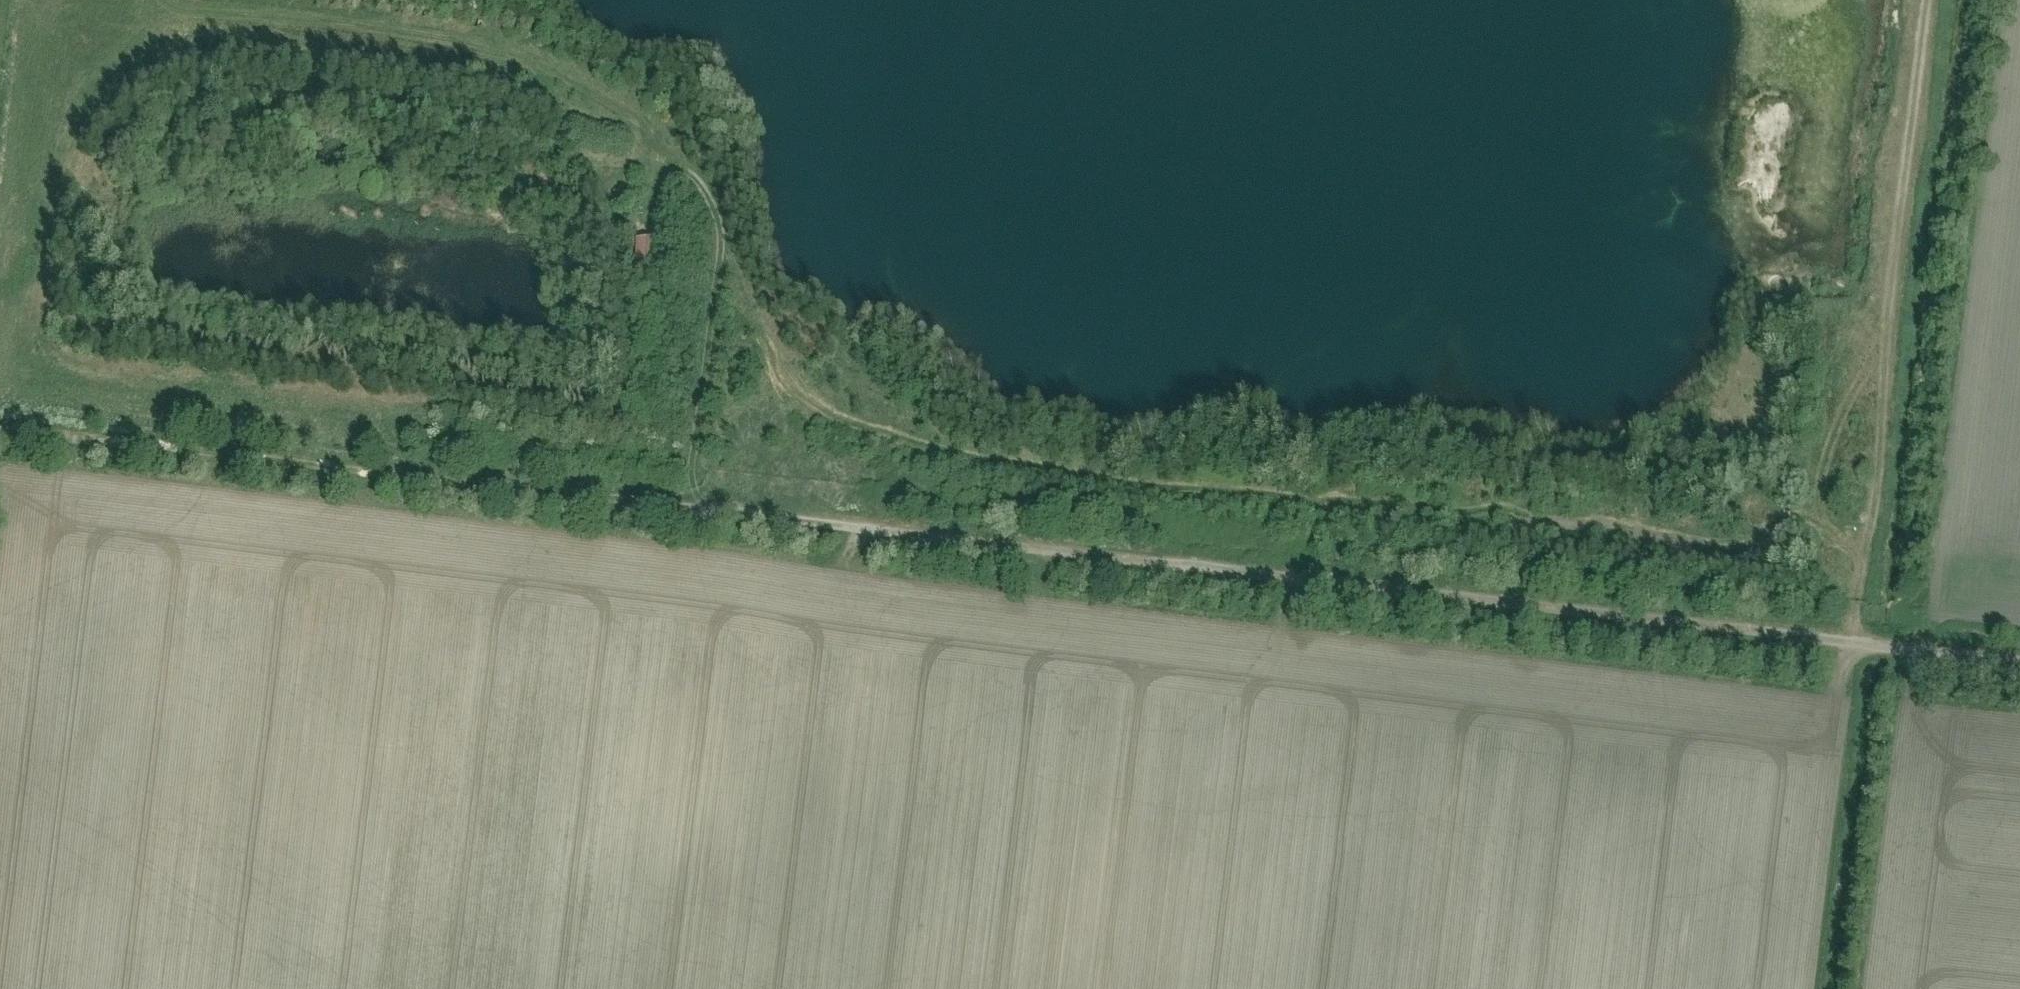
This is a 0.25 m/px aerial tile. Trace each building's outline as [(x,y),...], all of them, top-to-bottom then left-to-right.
[(636,233),(636,270),(660,270),(660,233),(636,233)]
